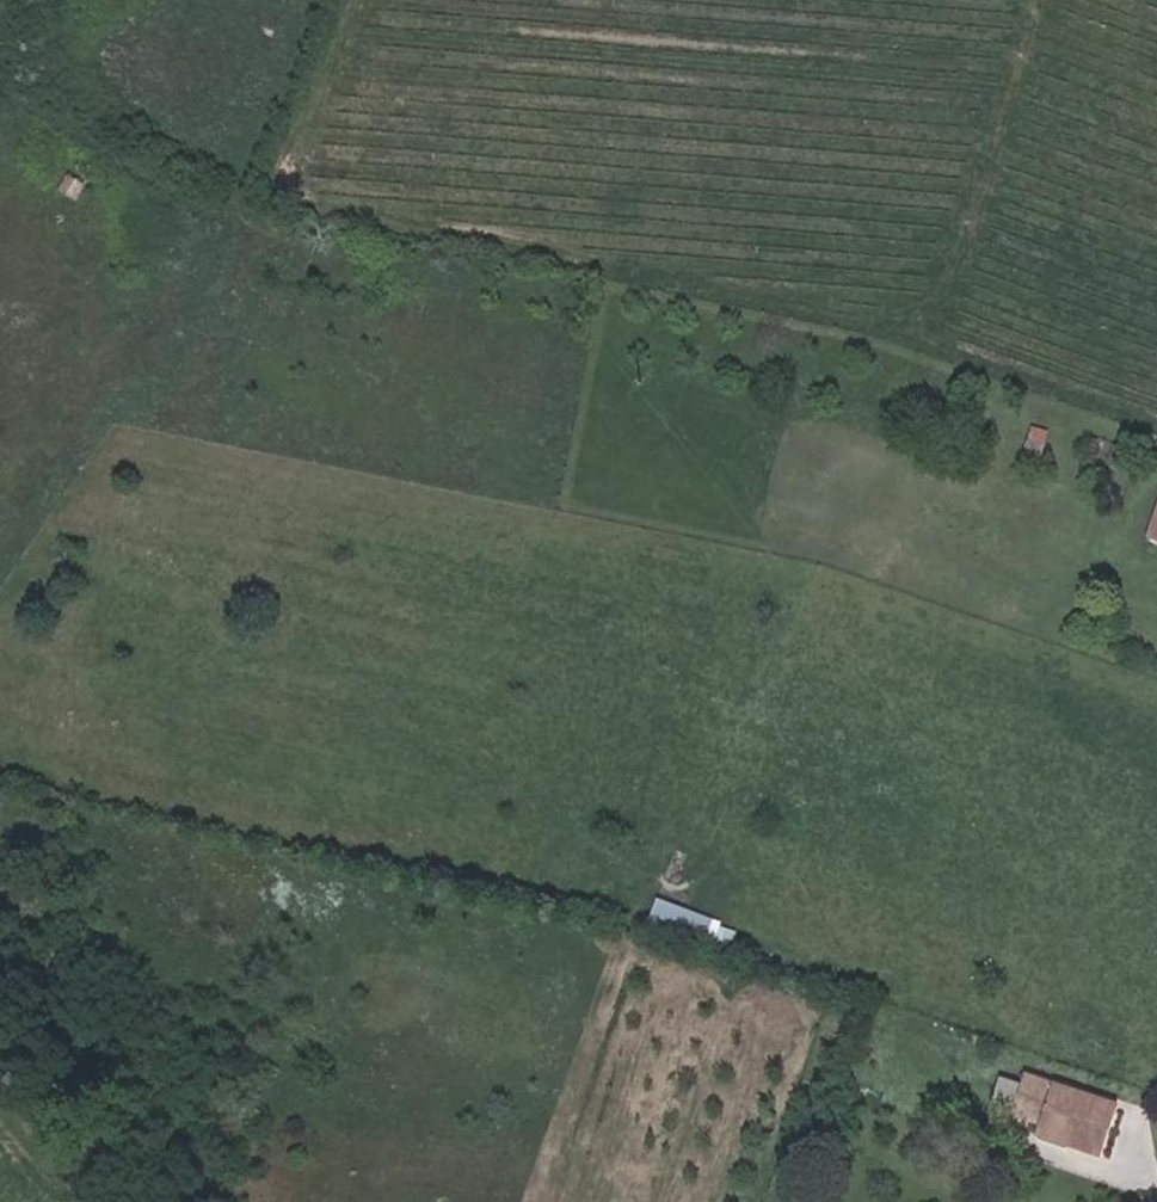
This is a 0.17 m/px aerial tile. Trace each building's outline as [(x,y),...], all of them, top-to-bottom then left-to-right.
[(1149,533),(1156,536),(1156,510),(1149,533)] [(649,918),(706,937),(713,915),(656,896),(649,918)] [(1098,1153),(1114,1104),(1018,1073),(1006,1110),(1035,1119),(1031,1131),(1098,1153)]
